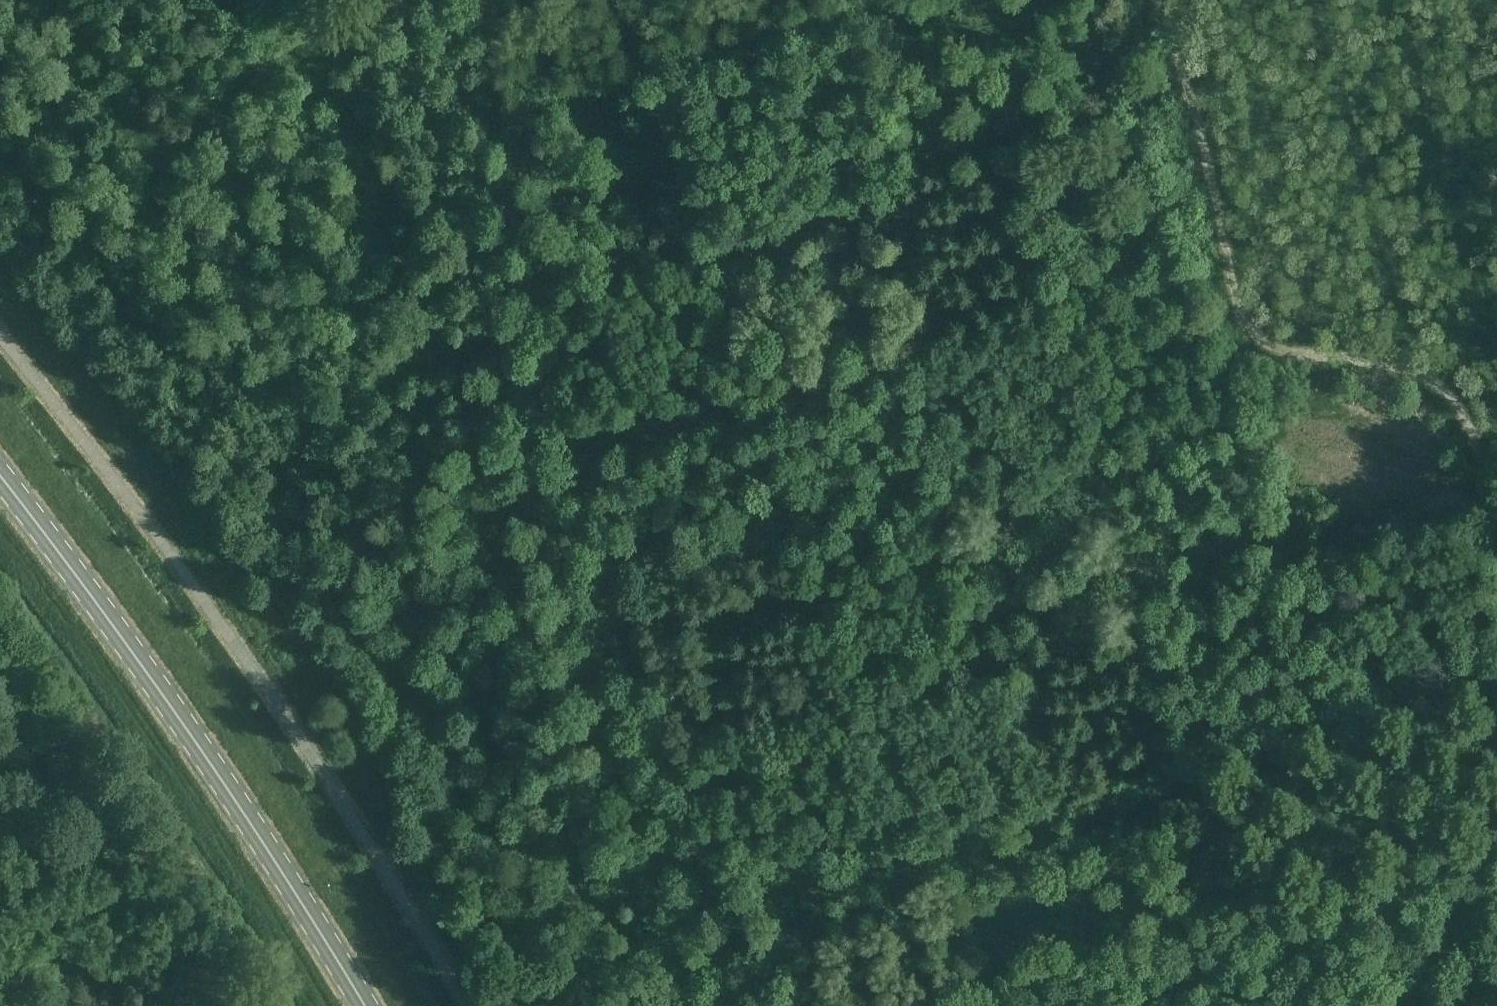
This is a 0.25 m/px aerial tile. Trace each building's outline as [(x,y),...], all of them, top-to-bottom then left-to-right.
[(478,868),(490,863),(484,849),(472,853),(478,868)]
